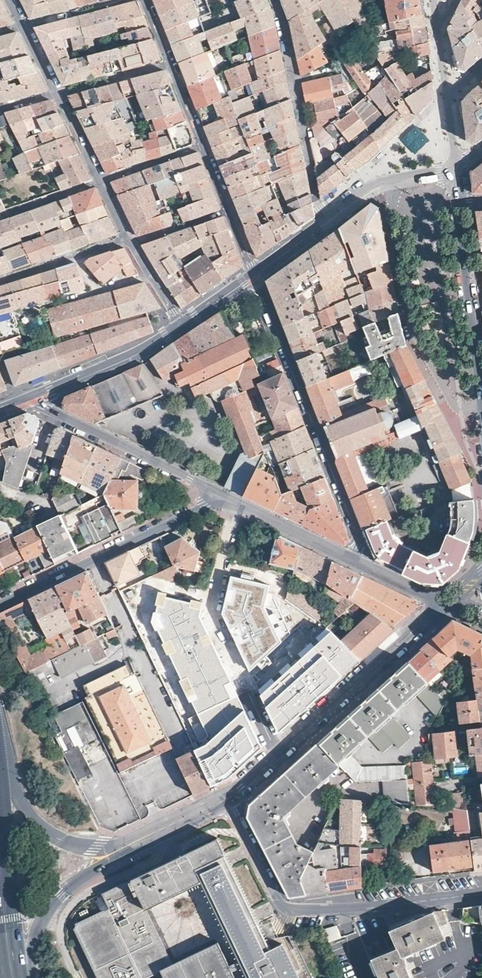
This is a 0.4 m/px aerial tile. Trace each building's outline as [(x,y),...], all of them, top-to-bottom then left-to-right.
[(50,13),(47,0),(21,0),(23,4),(30,19),(41,16),(50,13)] [(70,8),(68,0),(47,0),(50,13),(60,11),(70,8)] [(197,0),(154,0),(160,15),(197,0)] [(199,16),(210,12),(206,0),(197,0),(160,15),(161,18),(166,29),(199,16)] [(234,1),(241,18),(270,7),(267,0),(238,0),(234,1)] [(282,1),(287,15),(288,19),(289,21),(321,0),(281,0),(282,1)] [(344,7),(339,0),(321,0),(289,21),(291,33),(293,40),(297,60),(321,44),(328,39),(336,33),(353,21),(344,7)] [(421,0),(372,0),(369,1),(366,2),(344,7),(353,21),(358,28),(374,25),(372,17),(364,19),(362,9),(379,6),(380,5),(384,4),(388,22),(423,14),(422,3),(421,0)] [(479,0),(461,0),(459,3),(468,21),(474,16),(470,12),(472,9),(477,13),(477,12),(481,8),(481,5),(479,0)] [(109,8),(114,22),(143,14),(141,10),(138,1),(129,3),(109,8)] [(468,21),(459,3),(452,17),(447,28),(450,38),(453,48),(463,38),(468,34),(464,23),(468,21)] [(270,10),(270,7),(241,18),(228,22),(204,31),(206,37),(211,50),(218,47),(226,44),(239,39),(238,36),(236,37),(234,30),(246,26),(249,35),(274,25),(273,19),(270,10)] [(5,8),(0,9),(0,26),(13,23),(8,14),(5,8)] [(117,31),(116,29),(114,22),(109,8),(100,11),(95,12),(101,35),(117,31)] [(477,12),(481,20),(477,22),(474,16),(468,21),(464,23),(468,34),(474,29),(481,47),(481,8),(477,12)] [(92,37),(101,35),(95,12),(87,14),(80,16),(85,39),(89,55),(106,51),(104,44),(92,47),(92,45),(93,45),(92,37)] [(125,26),(127,32),(148,26),(146,20),(143,14),(114,22),(116,29),(125,26)] [(424,20),(423,14),(388,22),(374,25),(358,28),(365,38),(373,37),(384,34),(384,31),(394,29),(395,32),(424,26),(424,20)] [(73,42),(85,39),(80,16),(73,17),(68,19),(72,36),(73,42)] [(172,44),(204,31),(199,16),(166,29),(167,32),(172,44)] [(72,36),(68,19),(52,23),(35,28),(40,38),(47,52),(66,47),(64,38),(72,36)] [(277,37),(274,25),(249,35),(253,49),(231,57),(234,67),(279,49),(277,37)] [(148,26),(127,32),(118,34),(120,40),(128,38),(130,45),(153,39),(149,30),(148,26)] [(426,35),(424,26),(395,32),(396,39),(374,43),(373,37),(365,38),(375,53),(426,41),(426,35)] [(468,34),(471,39),(467,43),(463,38),(453,48),(455,57),(458,68),(466,70),(476,61),(481,55),(481,47),(474,29),(468,34)] [(206,37),(204,31),(172,44),(173,47),(179,62),(204,53),(199,40),(206,37)] [(1,63),(29,56),(17,32),(9,34),(0,36),(0,59),(1,63)] [(353,57),(336,33),(328,39),(345,63),(353,57)] [(156,47),(153,39),(130,45),(122,47),(106,51),(89,55),(89,56),(93,77),(109,73),(160,60),(161,59),(156,47)] [(427,48),(426,41),(375,53),(382,64),(396,61),(399,65),(403,63),(403,59),(411,58),(428,54),(427,48)] [(323,44),(321,44),(297,60),(301,77),(317,68),(331,61),(329,58),(327,58),(321,49),(324,46),(323,44)] [(64,85),(81,80),(77,58),(75,54),(68,55),(66,47),(47,52),(57,71),(63,84),(64,85)] [(188,85),(212,75),(209,67),(212,66),(211,63),(208,64),(206,58),(220,54),(220,53),(218,47),(211,50),(204,53),(179,62),(183,73),(188,85)] [(240,86),(249,83),(251,82),(246,67),(255,63),(259,79),(284,69),(281,56),(279,49),(234,67),(225,71),(233,89),(240,86)] [(429,62),(428,54),(411,58),(411,61),(412,66),(429,62)] [(0,72),(0,81),(13,78),(19,76),(23,75),(37,71),(32,61),(29,56),(1,63),(0,63),(0,64),(2,71),(0,72)] [(86,79),(93,77),(89,56),(77,58),(81,80),(86,79)] [(346,66),(361,88),(364,91),(372,86),(353,57),(345,63),(342,65),(344,68),(346,66)] [(396,61),(382,64),(405,98),(432,81),(431,74),(430,70),(422,75),(420,73),(415,76),(413,73),(406,76),(399,65),(396,61)] [(405,98),(382,64),(379,66),(379,67),(380,70),(377,72),(383,81),(378,86),(406,124),(413,117),(415,114),(405,98)] [(249,83),(253,94),(257,92),(286,81),(286,77),(284,69),(259,79),(251,82),(249,83)] [(137,94),(171,86),(168,78),(165,70),(150,74),(131,79),(137,94)] [(22,83),(27,94),(46,89),(41,79),(37,71),(23,75),(26,82),(22,83)] [(213,102),(229,96),(227,91),(233,89),(225,71),(212,75),(188,85),(192,95),(197,109),(213,102)] [(343,93),(351,91),(353,91),(342,74),(329,77),(340,94),(343,93)] [(314,102),(340,94),(329,77),(302,84),(304,92),(307,104),(314,102)] [(0,81),(0,83),(6,100),(15,98),(27,94),(22,83),(21,80),(14,82),(13,78),(0,81)] [(126,97),(137,94),(131,79),(123,81),(119,82),(126,97)] [(252,106),(248,96),(244,97),(231,102),(235,112),(238,119),(290,98),(287,84),(286,81),(257,92),(261,103),(252,106)] [(432,81),(405,98),(415,114),(424,106),(434,97),(432,81)] [(114,100),(126,97),(119,82),(114,83),(108,85),(114,100)] [(476,87),(469,93),(481,110),(481,82),(476,87)] [(248,96),(253,94),(249,83),(240,86),(233,89),(227,91),(229,96),(231,102),(244,97),(248,96)] [(102,103),(114,100),(108,85),(102,87),(95,88),(102,103)] [(147,118),(180,109),(175,96),(171,86),(137,94),(142,106),(131,110),(136,122),(147,118)] [(406,124),(378,86),(374,88),(367,94),(369,98),(371,97),(388,119),(383,123),(382,121),(376,126),(364,108),(361,110),(359,107),(365,103),(362,98),(358,102),(352,106),(379,149),(398,131),(406,124)] [(82,92),(88,107),(102,103),(95,88),(87,90),(82,92)] [(361,88),(353,91),(351,91),(358,102),(362,98),(367,94),(364,91),(361,88)] [(352,106),(358,102),(351,91),(343,93),(352,106)] [(72,103),(76,110),(88,107),(82,92),(68,95),(72,103)] [(349,109),(352,106),(343,93),(340,94),(314,102),(317,121),(311,122),(314,137),(315,136),(337,119),(334,106),(344,102),(349,109)] [(481,138),(481,110),(469,93),(468,93),(461,101),(465,121),(469,140),(475,144),(481,138)] [(203,125),(235,112),(231,102),(229,96),(213,102),(216,110),(199,113),(200,116),(203,125)] [(129,104),(126,97),(114,100),(118,107),(129,104)] [(291,101),(290,98),(238,119),(240,124),(244,134),(294,115),(291,101)] [(51,100),(31,105),(37,119),(57,112),(55,107),(51,100)] [(122,116),(118,107),(114,100),(102,103),(88,107),(76,110),(80,119),(85,127),(122,116)] [(26,107),(19,109),(28,130),(31,129),(34,134),(38,132),(43,131),(37,119),(31,105),(26,107)] [(367,160),(379,149),(352,106),(349,109),(346,111),(349,115),(340,123),(344,130),(356,148),(365,163),(367,160)] [(10,111),(5,112),(17,140),(30,135),(28,130),(19,109),(10,111)] [(7,146),(18,141),(17,140),(5,112),(0,114),(0,131),(7,146)] [(57,112),(37,119),(43,131),(63,124),(60,119),(57,112)] [(240,124),(238,119),(235,112),(203,125),(206,131),(208,137),(240,124)] [(294,118),(294,115),(244,134),(249,146),(264,140),(261,134),(270,131),(273,137),(296,128),(294,118)] [(94,146),(129,132),(122,116),(85,127),(89,137),(94,146)] [(350,175),(365,163),(356,148),(344,158),(340,153),(338,154),(336,153),(334,153),(333,154),(332,156),(332,157),(332,158),(332,159),(333,160),(336,164),(332,167),(329,162),(323,165),(321,159),(333,153),(332,141),(344,130),(340,123),(337,119),(315,136),(316,140),(310,142),(314,161),(318,179),(324,173),(335,187),(350,175)] [(187,126),(185,120),(167,126),(176,150),(193,142),(187,126)] [(406,126),(410,150),(434,146),(432,138),(443,136),(441,122),(419,126),(418,123),(406,126)] [(38,132),(44,143),(68,134),(66,130),(63,124),(43,131),(38,132)] [(244,134),(240,124),(208,137),(210,141),(212,147),(244,134)] [(176,150),(167,126),(155,130),(160,155),(165,153),(176,150)] [(140,133),(138,128),(130,133),(129,132),(94,146),(97,152),(102,161),(120,154),(116,146),(131,141),(130,136),(140,133)] [(251,152),(256,164),(270,158),(268,154),(270,153),(271,151),(271,148),(269,147),(268,145),(275,142),(280,154),(300,146),(297,131),(296,128),(273,137),(264,140),(249,146),(251,152)] [(160,155),(155,130),(151,131),(149,132),(151,139),(143,142),(144,146),(147,157),(150,159),(155,157),(160,155)] [(8,149),(7,146),(0,131),(0,152),(8,149)] [(17,140),(18,141),(22,151),(44,143),(38,132),(34,134),(30,135),(17,140)] [(142,161),(150,159),(147,157),(144,146),(137,149),(135,143),(142,140),(140,133),(130,136),(131,141),(136,163),(142,161)] [(44,143),(22,151),(24,154),(25,153),(29,162),(44,157),(47,164),(77,153),(72,142),(68,134),(44,143)] [(219,165),(251,152),(249,146),(244,134),(212,147),(216,156),(219,165)] [(131,165),(136,163),(131,141),(116,146),(120,154),(126,167),(131,165)] [(270,158),(256,164),(256,165),(260,174),(263,183),(265,187),(271,184),(305,170),(303,159),(300,146),(280,154),(270,158)] [(170,161),(174,175),(202,164),(199,157),(197,152),(184,156),(170,161)] [(256,165),(256,164),(251,152),(219,165),(222,171),(224,178),(256,165)] [(24,154),(13,158),(19,173),(31,169),(29,162),(25,153),(24,154)] [(55,178),(61,190),(79,183),(90,179),(85,168),(77,153),(47,164),(43,165),(45,169),(61,163),(65,173),(55,178)] [(120,154),(102,161),(104,166),(108,173),(126,167),(120,154)] [(165,179),(174,175),(170,161),(164,163),(160,165),(165,179)] [(481,179),(481,162),(478,165),(470,171),(472,184),(481,179)] [(202,164),(174,175),(177,183),(181,182),(183,187),(208,178),(205,170),(202,164)] [(154,183),(165,179),(160,165),(150,169),(143,171),(148,185),(149,184),(152,183),(154,183)] [(260,174),(256,165),(224,178),(226,182),(228,187),(260,174)] [(307,179),(305,170),(271,184),(276,198),(280,207),(310,194),(307,179)] [(115,188),(118,194),(148,185),(143,171),(123,178),(112,182),(115,188)] [(322,198),(335,187),(324,173),(318,179),(318,182),(322,198)] [(263,183),(260,174),(228,187),(230,192),(233,200),(260,189),(259,185),(263,183)] [(177,183),(174,175),(165,179),(154,183),(158,195),(159,198),(160,200),(163,199),(181,193),(179,188),(177,183)] [(183,187),(179,188),(181,193),(189,190),(195,203),(214,195),(211,185),(208,178),(183,187)] [(472,184),(472,192),(481,192),(481,179),(472,184)] [(129,219),(132,225),(168,213),(166,209),(158,211),(149,184),(148,185),(118,194),(122,203),(129,219)] [(276,198),(271,184),(265,187),(260,189),(233,200),(236,207),(239,213),(276,198)] [(69,198),(77,213),(102,204),(99,197),(95,189),(89,191),(69,198)] [(310,197),(310,194),(280,207),(282,211),(282,212),(290,208),(292,212),(312,202),(310,197)] [(195,203),(186,206),(190,218),(211,211),(219,208),(217,202),(214,195),(195,203)] [(68,216),(77,213),(69,198),(64,199),(61,200),(68,216)] [(280,207),(276,198),(239,213),(241,218),(244,226),(262,219),(264,218),(268,217),(274,214),(282,211),(280,207)] [(54,203),(52,203),(59,219),(66,217),(68,216),(61,200),(59,201),(54,203)] [(314,213),(312,202),(292,212),(290,208),(282,212),(290,232),(301,225),(311,218),(312,217),(313,216),(314,214),(314,213)] [(338,227),(353,265),(356,273),(361,271),(366,269),(389,260),(378,207),(378,206),(377,206),(377,205),(371,202),(362,209),(338,227)] [(30,211),(39,229),(40,232),(44,231),(57,226),(61,224),(59,219),(52,203),(41,207),(30,211)] [(77,213),(82,225),(108,216),(105,209),(102,204),(77,213)] [(190,218),(186,206),(177,209),(182,221),(186,219),(190,218)] [(17,215),(9,218),(18,236),(39,229),(30,211),(17,215)] [(282,212),(282,211),(274,214),(276,220),(270,222),(278,241),(284,237),(290,232),(282,212)] [(152,230),(172,224),(172,221),(170,212),(168,213),(132,225),(137,235),(152,230)] [(66,217),(59,219),(61,224),(64,231),(82,225),(77,213),(68,216),(66,217)] [(108,216),(82,225),(89,243),(102,238),(117,232),(112,224),(108,216)] [(215,233),(227,229),(224,222),(222,216),(214,219),(195,226),(201,238),(206,237),(204,232),(209,230),(211,235),(215,233)] [(262,219),(244,226),(247,235),(256,256),(267,248),(278,241),(270,222),(268,217),(264,218),(266,223),(261,225),(260,222),(263,221),(262,219)] [(5,249),(21,243),(20,240),(18,236),(9,218),(0,221),(0,251),(5,249)] [(52,250),(54,255),(62,252),(71,249),(64,231),(61,224),(57,226),(59,229),(45,234),(44,231),(40,232),(41,233),(48,243),(50,243),(52,245),(53,248),(52,250)] [(64,231),(71,249),(79,246),(89,243),(82,225),(64,231)] [(222,251),(215,233),(211,235),(206,237),(201,238),(195,226),(166,236),(176,251),(179,258),(190,252),(191,252),(193,251),(193,250),(201,245),(206,255),(199,259),(197,257),(184,265),(201,293),(212,285),(223,278),(211,256),(222,251)] [(323,238),(310,248),(333,304),(347,298),(350,297),(363,292),(358,279),(357,275),(343,280),(339,271),(353,265),(338,227),(323,238)] [(229,233),(227,229),(215,233),(222,251),(234,247),(229,233)] [(20,240),(21,243),(31,263),(41,259),(54,255),(52,250),(53,248),(52,245),(50,243),(48,243),(41,233),(20,240)] [(176,251),(166,236),(142,244),(142,245),(148,256),(154,265),(176,251)] [(21,243),(5,249),(12,269),(21,266),(31,263),(21,243)] [(238,256),(234,247),(222,251),(211,256),(223,278),(232,271),(241,265),(238,256)] [(103,254),(89,259),(84,263),(102,284),(122,267),(127,277),(138,274),(129,259),(123,248),(103,254)] [(287,264),(307,314),(333,304),(310,248),(297,257),(287,264)] [(5,249),(0,251),(0,273),(4,271),(12,269),(5,249)] [(192,300),(201,293),(184,265),(179,258),(176,251),(154,265),(170,290),(181,307),(192,300)] [(361,271),(356,273),(357,275),(358,279),(368,275),(373,288),(393,281),(392,277),(389,260),(366,269),(361,271)] [(56,269),(59,280),(63,295),(84,289),(85,288),(75,263),(60,268),(56,269)] [(283,324),(307,314),(287,264),(275,273),(266,279),(273,297),(283,324)] [(41,274),(43,284),(59,280),(56,269),(48,271),(41,274)] [(20,280),(23,291),(43,284),(41,274),(30,277),(20,280)] [(2,297),(23,291),(20,280),(10,283),(0,286),(0,291),(2,297)] [(43,284),(47,299),(62,295),(63,295),(59,280),(43,284)] [(395,295),(393,281),(373,288),(368,290),(363,292),(350,297),(353,305),(362,302),(364,310),(396,298),(395,295)] [(144,282),(113,291),(122,318),(146,312),(160,308),(160,307),(151,294),(144,282)] [(3,352),(22,346),(11,310),(47,299),(43,284),(23,291),(2,297),(0,298),(0,345),(3,352)] [(65,305),(50,309),(48,313),(52,328),(44,330),(47,339),(50,338),(90,328),(122,318),(113,291),(65,305)] [(353,314),(347,298),(333,304),(340,320),(352,315),(353,314)] [(359,312),(364,326),(399,312),(396,300),(396,298),(364,310),(359,312)] [(285,330),(289,341),(312,331),(310,326),(316,323),(316,321),(316,319),(319,318),(323,327),(333,323),(340,320),(333,304),(307,314),(283,324),(285,330)] [(231,325),(222,309),(213,316),(205,321),(213,334),(231,325)] [(90,328),(92,334),(148,317),(146,312),(90,328)] [(372,359),(391,350),(407,343),(405,335),(399,312),(364,326),(370,343),(370,344),(367,345),(366,345),(366,346),(372,359)] [(352,315),(340,320),(345,333),(351,331),(357,328),(352,315)] [(92,334),(90,334),(97,353),(109,349),(153,332),(148,317),(92,334)] [(345,333),(340,320),(333,323),(333,325),(340,342),(348,339),(347,338),(345,333)] [(212,335),(213,334),(205,321),(195,327),(189,331),(202,355),(219,347),(212,335)] [(258,371),(259,371),(254,358),(243,333),(237,336),(231,326),(231,325),(213,334),(212,335),(219,347),(202,355),(183,365),(182,365),(184,369),(172,375),(177,385),(188,380),(189,380),(190,381),(196,395),(209,389),(223,400),(229,417),(233,416),(248,458),(240,455),(225,487),(243,495),(256,467),(263,450),(268,440),(268,439),(265,431),(260,421),(256,422),(255,422),(244,391),(248,389),(255,385),(252,377),(259,374),(258,371)] [(296,360),(318,351),(322,350),(325,348),(322,341),(315,344),(312,337),(322,334),(320,328),(312,331),(289,341),(290,343),(296,360)] [(180,337),(173,342),(183,365),(202,355),(189,331),(180,337)] [(52,346),(60,368),(67,365),(97,353),(90,334),(52,346)] [(165,379),(172,375),(184,369),(182,365),(183,365),(173,342),(160,351),(150,358),(164,379),(165,379)] [(22,346),(3,352),(5,359),(34,351),(38,350),(35,343),(22,346)] [(407,387),(425,379),(409,348),(407,343),(391,350),(407,387)] [(52,346),(38,350),(34,351),(43,374),(56,369),(60,368),(52,346)] [(325,348),(322,350),(323,354),(333,350),(331,346),(325,348)] [(34,351),(5,359),(14,386),(29,380),(43,374),(34,351)] [(327,374),(318,351),(296,360),(301,371),(301,372),(302,372),(302,373),(302,374),(303,375),(307,386),(333,375),(332,372),(327,374)] [(357,365),(359,371),(371,366),(369,360),(357,365)] [(140,407),(164,398),(143,362),(124,371),(140,407)] [(284,371),(281,365),(267,371),(270,377),(284,371)] [(356,384),(350,368),(333,375),(307,386),(310,393),(320,421),(342,413),(333,389),(349,383),(350,387),(356,384)] [(107,421),(140,407),(124,371),(90,386),(107,421)] [(288,383),(284,371),(270,377),(258,383),(266,403),(262,405),(264,410),(268,409),(270,413),(259,417),(248,389),(244,391),(255,422),(256,422),(260,421),(271,416),(297,406),(288,383)] [(460,453),(463,452),(453,432),(435,398),(425,379),(407,387),(418,414),(395,423),(400,437),(426,427),(431,438),(428,439),(432,447),(434,446),(440,461),(460,453)] [(79,415),(97,425),(107,421),(90,386),(67,396),(66,396),(66,397),(65,399),(63,404),(64,408),(79,415)] [(367,451),(400,437),(395,423),(395,422),(395,417),(395,416),(395,414),(394,413),(394,411),(385,395),(364,404),(342,413),(320,421),(321,422),(325,426),(323,426),(324,428),(326,428),(328,433),(326,434),(327,436),(328,436),(332,446),(331,446),(332,448),(333,448),(335,453),(334,454),(335,456),(336,455),(336,461),(337,463),(355,456),(367,451)] [(275,426),(265,431),(268,439),(304,425),(300,414),(297,406),(271,416),(275,426)] [(9,419),(20,447),(31,442),(38,422),(38,421),(39,420),(38,420),(38,419),(38,416),(31,413),(29,412),(28,412),(27,412),(26,413),(13,418),(9,419)] [(3,453),(20,447),(9,419),(5,421),(0,423),(0,445),(3,453)] [(304,425),(268,439),(268,440),(277,462),(280,461),(313,447),(309,435),(304,425)] [(54,429),(46,453),(60,458),(58,463),(57,462),(54,471),(60,474),(72,433),(65,430),(58,426),(54,429)] [(81,482),(96,445),(84,439),(72,433),(60,474),(81,482)] [(6,460),(5,468),(3,481),(16,486),(31,442),(20,447),(3,453),(6,460)] [(104,492),(121,457),(111,452),(96,445),(81,482),(88,485),(86,489),(97,495),(104,492)] [(319,460),(313,447),(280,461),(292,490),(294,490),(297,488),(301,487),(325,477),(319,460)] [(355,456),(369,490),(379,487),(381,492),(385,490),(384,486),(383,484),(380,485),(367,451),(355,456)] [(467,471),(460,453),(440,461),(452,489),(472,481),(467,471)] [(351,498),(369,490),(355,456),(337,463),(351,498)] [(147,470),(121,457),(104,492),(112,509),(137,508),(138,479),(120,479),(121,467),(144,477),(147,470)] [(273,475),(256,467),(243,495),(259,503),(274,510),(281,495),(273,475)] [(384,486),(401,479),(399,476),(382,483),(383,484),(384,486)] [(329,487),(325,477),(301,487),(309,507),(334,498),(329,487)] [(56,487),(44,483),(40,495),(52,499),(53,498),(56,487)] [(387,520),(391,518),(381,492),(379,487),(369,490),(351,498),(356,511),(363,529),(365,529),(387,520)] [(281,495),(274,510),(288,517),(301,524),(309,507),(304,505),(299,503),(294,490),(292,490),(281,495)] [(66,510),(59,514),(76,553),(100,542),(122,531),(118,522),(112,509),(104,492),(97,495),(82,503),(76,506),(66,510)] [(53,498),(52,499),(57,510),(64,507),(65,507),(66,510),(76,506),(71,495),(53,498)] [(474,503),(474,497),(449,502),(450,506),(452,506),(452,514),(450,532),(469,542),(473,531),(475,520),(475,519),(474,503)] [(309,507),(301,524),(309,527),(338,542),(344,545),(350,539),(334,498),(309,507)] [(118,522),(122,531),(140,523),(135,513),(118,522)] [(36,524),(37,526),(48,549),(55,563),(66,558),(76,553),(59,514),(36,524)] [(4,570),(27,559),(15,536),(7,521),(0,520),(0,535),(0,562),(4,570)] [(458,570),(469,542),(450,532),(442,553),(440,553),(438,551),(431,553),(432,556),(429,557),(399,542),(399,541),(400,539),(400,538),(395,536),(393,538),(387,520),(365,529),(363,529),(369,543),(375,558),(379,560),(421,582),(443,583),(451,576),(458,570)] [(414,528),(412,521),(405,523),(407,530),(414,528)] [(37,526),(15,536),(27,559),(48,549),(37,526)] [(300,545),(280,535),(276,538),(269,561),(289,567),(287,575),(292,576),(300,545)] [(173,564),(153,575),(173,580),(175,566),(198,570),(200,560),(197,559),(199,550),(183,537),(182,537),(181,537),(164,545),(173,564)] [(142,552),(139,545),(133,548),(129,550),(105,561),(117,586),(120,591),(139,582),(143,580),(136,564),(140,562),(141,558),(146,556),(143,551),(142,552)] [(317,553),(300,545),(292,576),(291,579),(294,580),(295,580),(296,576),(323,586),(332,560),(317,553)] [(347,568),(332,560),(323,586),(344,600),(350,601),(362,575),(347,568)] [(99,595),(87,570),(85,571),(70,578),(56,585),(64,600),(69,610),(99,595)] [(350,601),(353,603),(360,608),(371,614),(393,628),(405,618),(416,608),(417,607),(418,605),(419,604),(419,602),(362,575),(350,601)] [(250,669),(280,643),(263,610),(268,586),(232,577),(225,613),(250,669)] [(46,637),(71,625),(65,612),(59,602),(64,600),(56,585),(43,591),(28,598),(34,610),(46,637)] [(320,609),(290,586),(286,597),(307,613),(319,621),(320,609)] [(344,600),(323,586),(322,590),(342,603),(344,600)] [(71,625),(73,629),(81,626),(78,620),(84,617),(87,623),(107,613),(99,595),(69,610),(65,612),(71,625)] [(202,606),(161,596),(155,622),(210,740),(204,745),(195,750),(212,786),(228,778),(261,748),(199,616),(202,606)] [(71,649),(61,631),(49,643),(50,645),(31,655),(13,618),(22,614),(24,615),(34,610),(28,598),(11,607),(0,612),(0,617),(23,670),(26,669),(53,658),(71,649)] [(326,623),(329,626),(340,616),(353,603),(350,601),(344,600),(342,603),(326,623)] [(353,603),(340,616),(345,622),(349,618),(350,618),(349,617),(347,615),(354,609),(357,611),(360,608),(353,603)] [(355,630),(342,641),(359,659),(376,644),(393,628),(371,614),(363,622),(361,620),(359,622),(360,624),(357,627),(355,626),(353,628),(355,630)] [(329,626),(327,628),(333,633),(345,622),(340,616),(329,626)] [(432,639),(452,658),(460,650),(467,653),(472,656),(473,656),(473,657),(475,668),(481,667),(481,634),(472,629),(453,620),(432,639)] [(327,628),(322,624),(319,627),(324,632),(327,628)] [(71,649),(81,645),(76,634),(73,629),(71,625),(46,637),(49,643),(61,631),(71,649)] [(81,645),(94,638),(89,628),(76,634),(81,645)] [(115,628),(106,633),(108,637),(116,633),(116,632),(115,630),(115,629),(115,628)] [(359,659),(342,641),(333,633),(263,695),(279,731),(359,659)] [(71,649),(53,658),(59,670),(62,676),(93,661),(94,662),(106,656),(97,637),(94,638),(81,645),(71,649)] [(420,650),(440,671),(449,663),(453,666),(457,663),(452,658),(432,639),(426,644),(420,650)] [(414,656),(407,662),(427,684),(431,681),(430,679),(440,671),(420,650),(414,656)] [(452,658),(457,663),(460,660),(467,653),(460,650),(452,658)] [(26,669),(34,681),(59,670),(53,658),(26,669)] [(355,782),(384,781),(407,780),(407,779),(406,766),(362,767),(350,754),(368,736),(383,752),(393,743),(399,749),(410,738),(391,716),(416,693),(438,717),(446,702),(427,684),(407,662),(388,679),(361,703),(327,734),(318,742),(340,765),(355,782)] [(134,765),(172,749),(138,676),(136,677),(130,663),(104,675),(105,676),(84,686),(90,700),(86,702),(120,772),(134,765)] [(459,679),(457,682),(467,682),(468,681),(467,676),(473,675),(473,671),(475,671),(478,691),(481,691),(481,667),(475,668),(464,670),(459,679)] [(450,681),(455,687),(457,682),(459,679),(455,676),(450,681)] [(481,727),(481,691),(478,691),(471,692),(472,695),(478,694),(479,702),(459,705),(461,723),(480,720),(481,720),(481,721),(481,725),(474,726),(474,724),(468,725),(468,729),(481,727)] [(140,819),(119,773),(117,773),(82,701),(56,714),(48,718),(47,718),(47,719),(99,825),(116,831),(117,831),(140,819)] [(468,729),(471,754),(477,754),(481,753),(481,727),(468,729)] [(431,759),(450,757),(458,756),(454,731),(428,734),(429,741),(435,741),(436,754),(430,755),(431,759)] [(299,879),(313,851),(296,844),(284,820),(285,815),(340,765),(318,742),(278,778),(251,803),(250,804),(250,805),(249,806),(247,817),(259,839),(273,867),(289,896),(289,897),(290,897),(306,895),(299,879)] [(195,750),(176,758),(194,795),(212,786),(195,750)] [(408,785),(432,782),(429,760),(406,763),(406,766),(414,766),(415,778),(415,779),(414,779),(407,779),(407,780),(408,785)] [(385,803),(392,803),(409,805),(409,802),(408,790),(408,785),(407,780),(384,781),(385,803)] [(434,807),(432,782),(408,785),(408,790),(416,789),(417,801),(409,802),(409,805),(434,807)] [(464,809),(462,793),(453,794),(455,808),(464,809)] [(455,808),(453,794),(446,794),(447,808),(455,808)] [(343,889),(362,887),(362,865),(362,854),(362,801),(338,798),(318,840),(340,846),(340,869),(325,871),(327,892),(343,889)] [(474,802),(475,811),(481,812),(481,802),(474,802)] [(467,809),(464,809),(455,808),(447,808),(446,807),(446,812),(455,813),(455,817),(455,818),(451,819),(451,826),(457,825),(458,833),(456,833),(457,841),(456,842),(455,842),(430,845),(434,871),(449,869),(449,868),(470,865),(471,865),(471,863),(473,862),(473,857),(471,844),(467,810),(467,809)] [(475,811),(467,810),(471,844),(473,857),(473,862),(474,871),(481,870),(481,812),(475,811)] [(291,935),(286,936),(266,940),(217,838),(178,857),(172,860),(163,864),(150,870),(95,896),(101,910),(74,923),(75,926),(73,927),(97,977),(145,977),(161,970),(164,977),(312,977),(291,935)] [(315,893),(327,892),(325,871),(340,869),(340,846),(318,840),(313,851),(299,879),(306,895),(315,893)] [(385,850),(375,850),(375,854),(362,854),(362,865),(385,865),(385,850)] [(464,907),(463,920),(481,923),(481,905),(464,907)] [(447,923),(442,910),(433,911),(441,930),(444,929),(445,926),(445,924),(447,923)] [(433,911),(411,921),(390,930),(398,948),(372,960),(379,977),(411,977),(402,957),(426,946),(425,943),(443,936),(441,930),(433,911)] [(336,928),(320,930),(326,946),(341,940),(336,928)]
